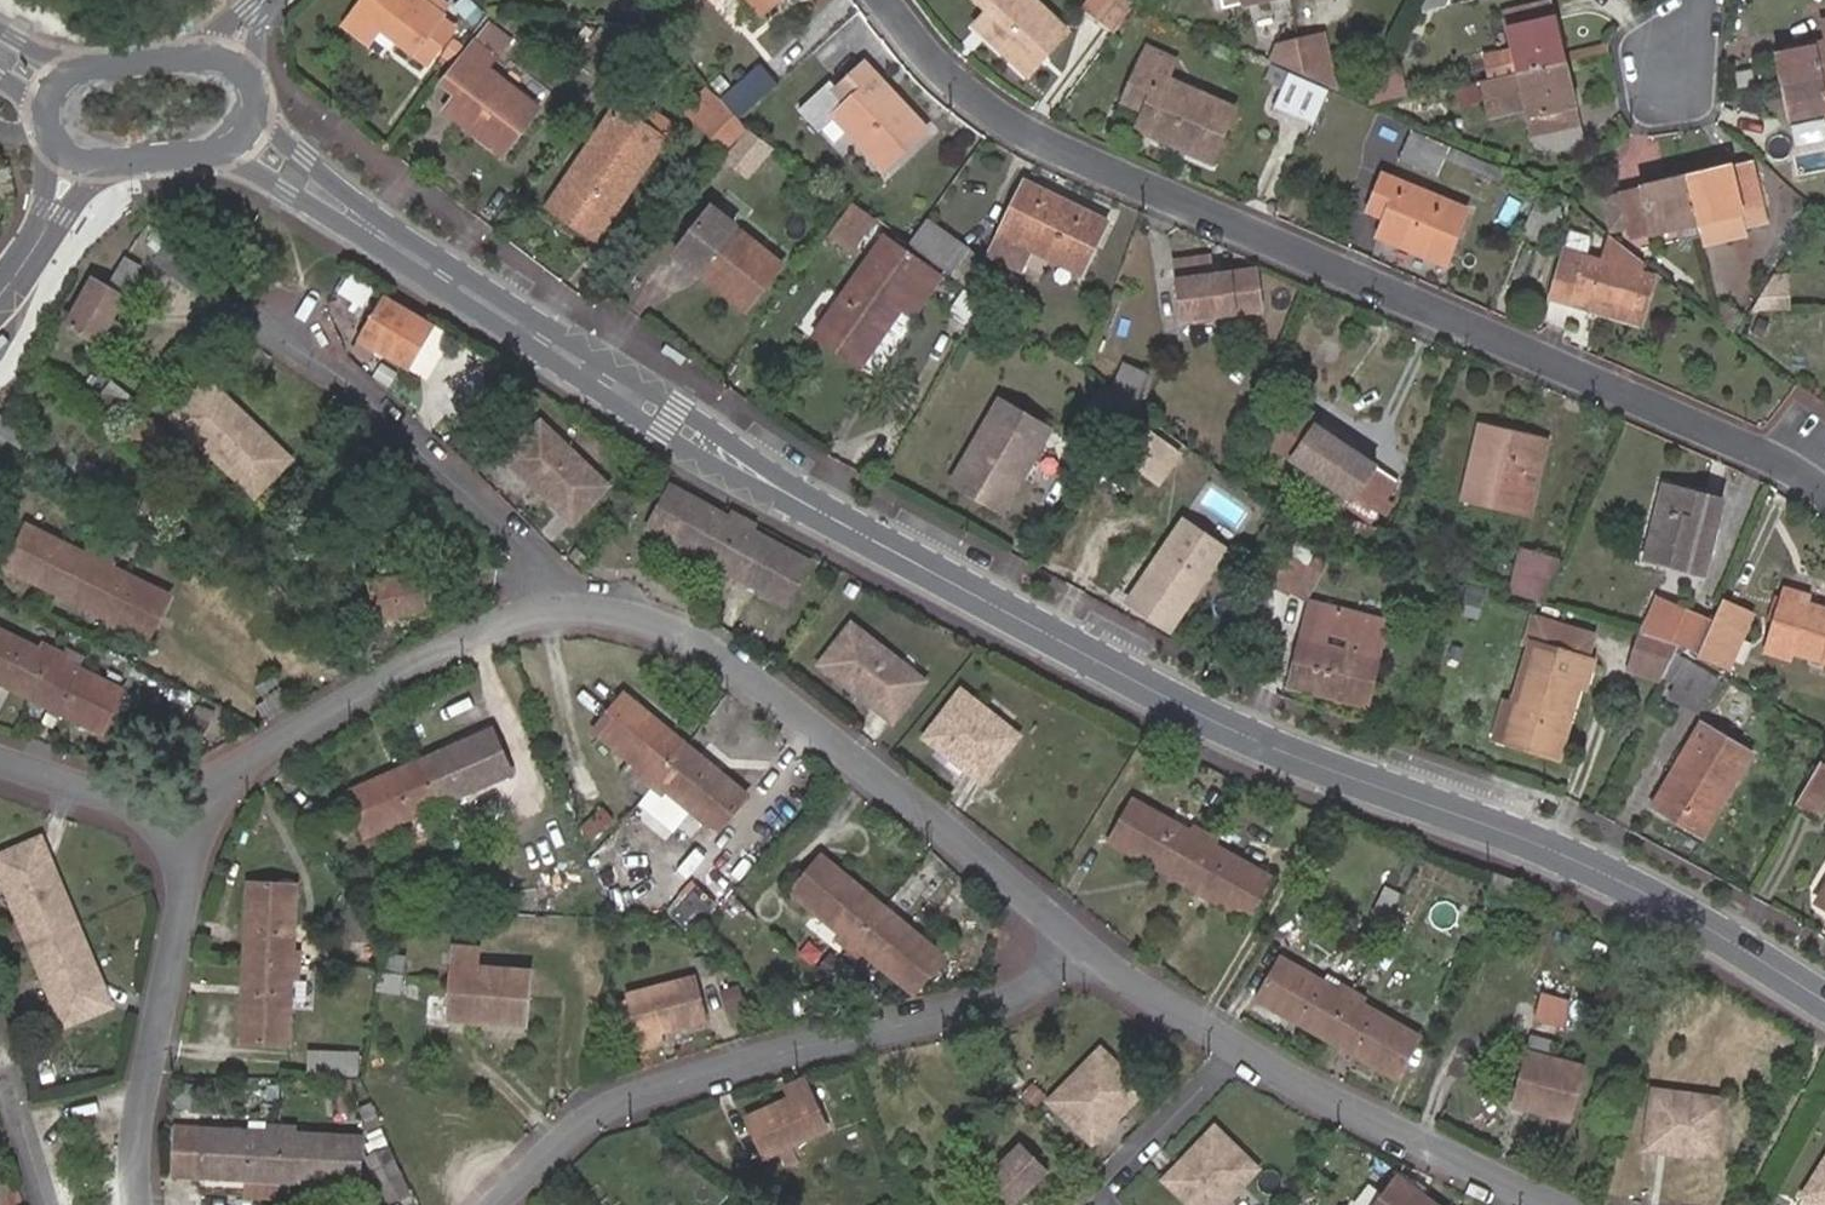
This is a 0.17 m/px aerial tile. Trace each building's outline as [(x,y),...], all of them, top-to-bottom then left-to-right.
[(430,2),(427,0),(416,0),(414,2),(412,0),(367,0),(348,27),(370,43),(381,29),(430,64),(455,28),(442,19),(446,14),(430,2)] [(430,2),(446,14),(453,5),(446,0),(431,0),(430,2)] [(765,14),(781,0),(753,0),(765,14)] [(984,34),(1029,76),(1068,33),(1032,0),(978,0),(991,12),(998,19),(984,34)] [(1127,0),(1092,0),(1084,11),(1114,33),(1133,6),(1127,0)] [(1205,12),(1264,0),(1202,0),(1205,12)] [(1419,14),(1448,7),(1452,0),(1427,0),(1419,14)] [(1518,49),(1523,72),(1566,63),(1552,2),(1505,14),(1508,28),(1513,27),(1518,49)] [(977,27),(984,34),(998,19),(991,12),(977,27)] [(511,40),(493,26),(448,85),(460,95),(449,111),(506,153),(539,107),(488,68),(511,40)] [(583,52),(597,33),(588,26),(574,45),(583,52)] [(647,41),(637,34),(623,53),(633,61),(647,41)] [(1308,82),(1327,91),(1335,89),(1323,35),(1299,40),(1308,82)] [(456,60),(466,46),(457,38),(446,53),(456,60)] [(1297,72),(1295,77),(1308,82),(1299,40),(1279,45),(1272,61),(1297,72)] [(1785,87),(1824,79),(1824,46),(1778,57),(1785,87)] [(1523,72),(1518,49),(1486,57),(1490,80),(1523,72)] [(1139,132),(1213,164),(1236,109),(1168,81),(1177,60),(1153,50),(1145,70),(1140,68),(1125,104),(1147,113),(1139,132)] [(1576,108),(1566,63),(1523,72),(1490,80),(1481,82),(1487,110),(1525,102),(1527,111),(1529,118),(1528,119),(1533,141),(1559,153),(1585,146),(1576,108)] [(761,65),(721,99),(725,103),(741,120),(779,85),(761,65)] [(928,131),(867,65),(839,91),(831,82),(801,110),(821,132),(836,117),(886,171),(928,131)] [(1272,67),(1268,77),(1271,87),(1282,91),(1289,74),(1272,67)] [(1275,109),(1314,126),(1329,91),(1327,91),(1308,82),(1295,77),(1289,74),(1282,91),(1275,109)] [(1785,87),(1793,121),(1824,113),(1824,79),(1785,87)] [(721,99),(711,90),(689,114),(703,126),(725,103),(721,99)] [(1527,111),(1525,102),(1487,110),(1489,119),(1527,111)] [(725,103),(703,126),(727,149),(747,127),(741,120),(725,103)] [(663,142),(616,110),(605,126),(651,158),(663,142)] [(599,234),(651,158),(605,126),(567,180),(552,203),(574,218),(599,234)] [(1450,149),(1414,133),(1403,160),(1438,176),(1450,149)] [(1505,173),(1454,151),(1449,161),(1501,182),(1505,173)] [(1734,169),(1687,179),(1697,226),(1743,214),(1747,228),(1767,223),(1754,166),(1734,171),(1734,169)] [(1396,222),(1388,241),(1445,265),(1468,210),(1388,176),(1373,213),(1388,219),(1396,222)] [(1621,197),(1631,239),(1652,235),(1652,237),(1697,226),(1687,179),(1642,189),(1643,192),(1621,197)] [(1107,222),(1028,184),(1002,236),(1032,251),(1083,275),(1107,222)] [(1603,201),(1611,239),(1614,242),(1631,239),(1621,197),(1603,201)] [(1539,200),(1523,234),(1540,242),(1546,229),(1551,231),(1560,209),(1539,200)] [(782,265),(713,208),(677,253),(746,310),(782,265)] [(859,240),(871,222),(852,209),(840,226),(859,240)] [(1697,226),(1702,247),(1750,236),(1747,228),(1743,214),(1697,226)] [(1379,238),(1388,241),(1396,222),(1388,219),(1379,238)] [(932,225),(916,247),(954,275),(970,253),(932,225)] [(1032,251),(1002,236),(991,259),(1021,274),(1032,251)] [(1614,242),(1611,239),(1604,264),(1584,258),(1583,256),(1567,251),(1554,300),(1593,312),(1596,302),(1646,315),(1656,278),(1642,274),(1645,265),(1614,242)] [(862,366),(905,306),(916,313),(940,278),(930,271),(886,241),(817,334),(862,366)] [(192,287),(203,273),(169,246),(158,260),(192,287)] [(970,253),(954,275),(969,286),(985,264),(970,253)] [(99,341),(141,266),(127,257),(110,287),(93,278),(68,323),(99,341)] [(1210,259),(1177,263),(1185,318),(1262,311),(1257,272),(1213,278),(1210,259)] [(981,305),(964,292),(949,313),(967,325),(981,305)] [(410,372),(437,327),(385,297),(353,350),(371,362),(377,352),(410,372)] [(1644,325),(1646,315),(1596,302),(1593,312),(1644,325)] [(1142,396),(1139,394),(1149,374),(1131,365),(1116,395),(1134,408),(1135,409),(1142,396)] [(113,436),(139,402),(111,381),(85,414),(113,436)] [(208,383),(193,398),(206,411),(217,401),(240,423),(244,419),(208,383)] [(206,411),(193,398),(173,418),(253,498),(273,478),(258,463),(273,448),(244,419),(240,423),(217,401),(206,411)] [(1051,432),(1001,402),(954,482),(1004,513),(1051,432)] [(1396,484),(1373,468),(1373,467),(1311,424),(1290,409),(1268,441),(1337,489),(1325,506),(1338,515),(1350,498),(1351,499),(1355,493),(1379,509),(1396,484)] [(146,415),(119,444),(142,467),(170,438),(146,415)] [(543,422),(503,459),(534,492),(539,488),(560,511),(556,515),(569,529),(609,492),(543,422)] [(1185,455),(1190,449),(1187,448),(1157,425),(1152,431),(1185,455)] [(1480,428),(1475,451),(1485,453),(1490,431),(1480,428)] [(1485,453),(1475,451),(1464,500),(1531,514),(1547,443),(1490,431),(1485,453)] [(1177,456),(1151,439),(1131,467),(1149,479),(1156,469),(1164,475),(1177,456)] [(273,448),(258,463),(273,478),(288,463),(273,448)] [(722,570),(751,520),(734,511),(730,516),(671,484),(669,487),(659,481),(649,500),(659,505),(646,529),(722,570)] [(1704,574),(1723,502),(1665,486),(1646,559),(1704,574)] [(539,488),(534,492),(556,515),(560,511),(539,488)] [(766,528),(751,520),(722,570),(788,607),(812,562),(762,534),(766,528)] [(7,571),(78,606),(104,553),(90,546),(87,552),(30,524),(7,571)] [(1214,566),(1173,539),(1129,602),(1170,631),(1214,566)] [(1301,603),(1328,554),(1312,545),(1301,566),(1285,594),(1301,603)] [(1541,604),(1560,562),(1524,551),(1512,595),(1541,604)] [(104,553),(78,606),(150,641),(173,595),(114,566),(117,560),(104,553)] [(1279,554),(1263,582),(1285,594),(1301,566),(1279,554)] [(423,574),(370,583),(377,622),(429,612),(428,608),(438,606),(435,589),(426,590),(423,574)] [(1787,590),(1766,653),(1790,661),(1793,653),(1824,664),(1824,611),(1807,605),(1809,597),(1787,590)] [(1754,615),(1721,600),(1697,654),(1731,669),(1754,615)] [(1683,608),(1666,601),(1654,628),(1671,636),(1683,608)] [(1313,604),(1304,641),(1380,659),(1389,623),(1313,604)] [(1675,645),(1681,647),(1696,653),(1710,619),(1689,610),(1675,645)] [(1585,660),(1592,636),(1540,621),(1533,645),(1585,660)] [(852,626),(821,664),(852,689),(856,684),(881,704),(877,708),(892,721),(923,682),(852,626)] [(57,649),(43,642),(41,647),(0,627),(0,685),(32,701),(57,649)] [(93,647),(67,633),(61,648),(87,661),(93,647)] [(1639,671),(1651,638),(1644,635),(1633,669),(1639,671)] [(1639,671),(1664,680),(1681,647),(1675,645),(1651,638),(1639,671)] [(1380,659),(1304,641),(1292,687),(1368,706),(1380,659)] [(1585,660),(1533,645),(1516,704),(1505,743),(1557,758),(1585,660)] [(69,655),(57,649),(32,701),(104,736),(126,691),(66,660),(69,655)] [(1669,697),(1699,716),(1719,681),(1681,659),(1666,684),(1675,689),(1669,697)] [(640,779),(652,791),(690,745),(627,693),(623,697),(608,684),(585,714),(599,727),(593,734),(643,776),(640,779)] [(856,684),(852,689),(877,708),(881,704),(856,684)] [(960,692),(925,739),(932,744),(944,753),(948,748),(987,777),(1018,735),(964,695),(960,692)] [(1505,743),(1516,704),(1507,702),(1496,740),(1505,743)] [(1752,755),(1702,726),(1655,806),(1705,836),(1752,755)] [(421,761),(444,813),(455,807),(453,802),(513,775),(493,730),(421,761)] [(690,745),(652,791),(664,800),(668,796),(717,837),(751,796),(690,745)] [(948,748),(944,753),(984,782),(987,777),(948,748)] [(415,825),(444,813),(421,761),(346,794),(366,839),(412,819),(415,825)] [(1797,805),(1822,820),(1824,814),(1824,766),(1822,764),(1797,805)] [(1179,882),(1208,832),(1197,826),(1194,833),(1135,800),(1110,844),(1179,882)] [(1220,839),(1208,832),(1179,882),(1252,922),(1275,879),(1217,846),(1220,839)] [(39,842),(16,852),(24,870),(7,877),(14,894),(21,908),(14,911),(29,944),(75,924),(39,842)] [(0,859),(0,879),(7,895),(14,911),(21,908),(14,894),(7,877),(24,870),(16,852),(0,859)] [(848,948),(882,906),(820,855),(789,894),(840,936),(837,940),(848,948)] [(250,882),(245,963),(300,967),(302,952),(295,951),(298,885),(250,882)] [(699,886),(675,912),(693,928),(717,902),(699,886)] [(947,959),(882,906),(848,948),(862,960),(865,956),(917,996),(947,959)] [(75,924),(29,944),(43,978),(50,975),(63,1006),(80,999),(88,1016),(111,1006),(75,924)] [(1334,955),(1342,943),(1321,929),(1313,941),(1334,955)] [(374,960),(375,943),(353,942),(351,958),(374,960)] [(480,947),(453,945),(447,1021),(528,1028),(532,970),(480,966),(480,947)] [(405,956),(382,953),(376,993),(400,996),(405,956)] [(1325,1039),(1352,989),(1343,984),(1340,990),(1281,957),(1256,1000),(1325,1039)] [(300,967),(245,963),(241,1043),(289,1047),(293,982),(299,982),(300,967)] [(369,999),(373,972),(350,970),(349,983),(363,985),(362,998),(369,999)] [(50,975),(43,978),(64,1027),(88,1016),(80,999),(63,1006),(50,975)] [(704,1021),(694,982),(632,998),(644,1047),(661,1043),(658,1033),(704,1021)] [(1366,997),(1352,989),(1325,1039),(1397,1079),(1422,1038),(1362,1004),(1366,997)] [(444,996),(425,994),(423,1020),(442,1022),(444,996)] [(1563,1025),(1569,1001),(1543,994),(1537,1018),(1563,1025)] [(1514,1107),(1571,1121),(1586,1066),(1541,1054),(1546,1036),(1534,1032),(1514,1107)] [(50,1050),(33,1056),(41,1081),(58,1076),(50,1050)] [(1049,1103),(1070,1123),(1086,1106),(1104,1122),(1122,1104),(1126,1108),(1142,1091),(1100,1050),(1049,1103)] [(358,1055),(311,1053),(310,1072),(357,1074),(358,1055)] [(387,1057),(371,1054),(368,1069),(385,1072),(387,1057)] [(765,1160),(830,1131),(805,1076),(783,1086),(787,1096),(744,1114),(765,1160)] [(1653,1092),(1650,1120),(1673,1123),(1670,1147),(1696,1150),(1695,1156),(1719,1159),(1726,1100),(1653,1092)] [(371,1104),(353,1111),(360,1127),(378,1120),(371,1104)] [(1092,1144),(1126,1108),(1122,1104),(1104,1122),(1086,1106),(1070,1123),(1092,1144)] [(1673,1123),(1650,1120),(1646,1150),(1695,1156),(1696,1150),(1670,1147),(1673,1123)] [(175,1179),(281,1184),(283,1124),(268,1124),(267,1131),(177,1126),(175,1179)] [(283,1124),(281,1184),(362,1187),(365,1137),(298,1133),(298,1126),(283,1124)] [(1203,1150),(1185,1168),(1202,1185),(1186,1202),(1189,1204),(1223,1204),(1257,1169),(1214,1128),(1198,1145),(1203,1150)] [(1049,1171),(1022,1144),(986,1179),(1013,1204),(1014,1204),(1049,1171)] [(1203,1150),(1198,1145),(1164,1181),(1186,1202),(1202,1185),(1185,1168),(1203,1150)] [(392,1148),(368,1159),(387,1204),(396,1204),(415,1197),(392,1148)] [(1819,1204),(1824,1204),(1824,1203),(1824,1162),(1805,1196),(1819,1204)] [(775,1187),(800,1181),(798,1165),(772,1170),(775,1187)] [(1399,1176),(1377,1204),(1439,1204),(1399,1176)]
